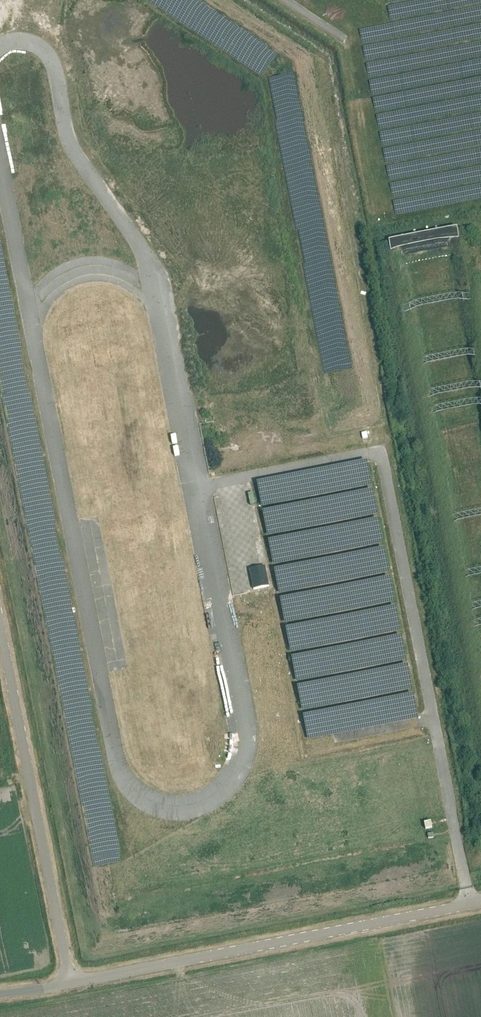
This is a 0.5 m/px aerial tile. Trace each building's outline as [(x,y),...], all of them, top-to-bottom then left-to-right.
[(452,228),(383,237),(385,249),(454,240),(452,228)] [(309,471),(253,481),(258,509),(264,536),(315,526),(310,499),(309,499),(306,483),(311,482),(309,471)] [(265,540),(270,564),(301,558),(298,546),(296,546),(293,534),(265,540)] [(249,569),(254,590),(269,587),(265,566),(249,569)] [(285,591),(282,576),(287,575),(285,568),(271,570),(275,593),(285,591)] [(296,643),(290,643),(289,635),(293,634),(293,633),(288,633),(287,628),(284,628),(287,651),(297,650),(296,643)] [(430,820),(421,822),(422,828),(431,827),(430,820)]
